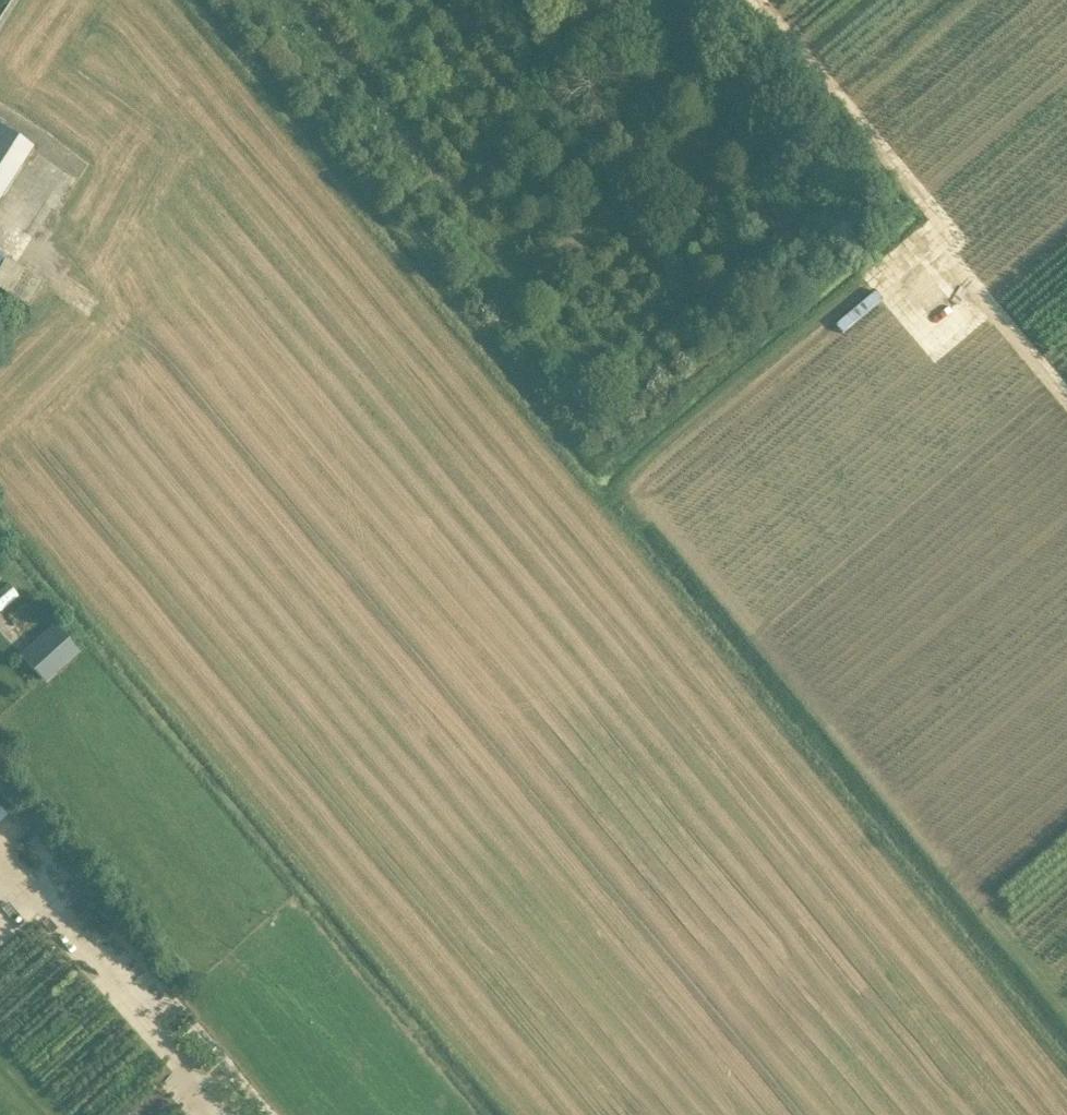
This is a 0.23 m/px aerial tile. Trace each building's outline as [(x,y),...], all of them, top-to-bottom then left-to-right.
[(35,149),(0,126),(0,204),(35,149)] [(0,270),(0,285),(22,302),(41,277),(12,254),(0,270)] [(76,649),(56,627),(18,661),(38,683),(76,649)]
